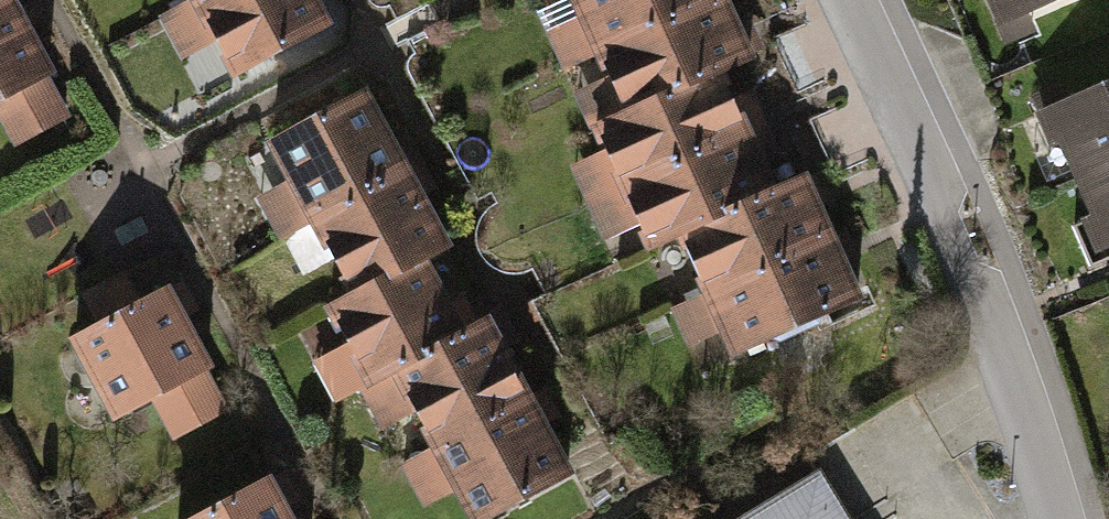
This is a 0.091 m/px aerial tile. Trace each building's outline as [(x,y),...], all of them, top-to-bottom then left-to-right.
[(48,73),(8,0),(0,0),(0,99),(48,73)] [(235,74),(325,26),(311,0),(196,0),(235,74)] [(600,53),(718,0),(576,0),(600,53)] [(600,53),(627,112),(719,72),(749,58),(722,0),(718,0),(600,53)] [(1026,11),(1052,0),(1021,0),(1026,11)] [(745,131),(719,72),(627,112),(597,126),(623,186),(745,131)] [(1063,136),(1081,177),(1108,165),(1108,83),(1064,103),(1076,130),(1063,136)] [(404,171),(363,94),(273,142),(314,219),(404,171)] [(745,131),(623,186),(651,246),(681,233),(772,191),(745,131)] [(1081,177),(1097,215),(1073,225),(1091,266),(1108,258),(1108,165),(1081,177)] [(404,171),(314,219),(355,294),(420,259),(445,246),(404,171)] [(801,177),(772,191),(681,233),(707,292),(830,237),(801,177)] [(830,237),(707,292),(736,352),(857,298),(830,237)] [(420,259),(355,294),(331,307),(372,383),(396,369),(461,334),(420,259)] [(101,322),(74,338),(117,416),(207,368),(164,289),(136,304),(121,275),(86,293),(101,322)] [(461,334),(396,369),(437,445),(527,395),(486,320),(461,334)] [(437,445),(477,518),(484,518),(567,472),(527,395),(437,445)] [(817,477),(748,518),(843,518),(817,477)] [(192,518),(287,518),(266,480),(192,518)]
